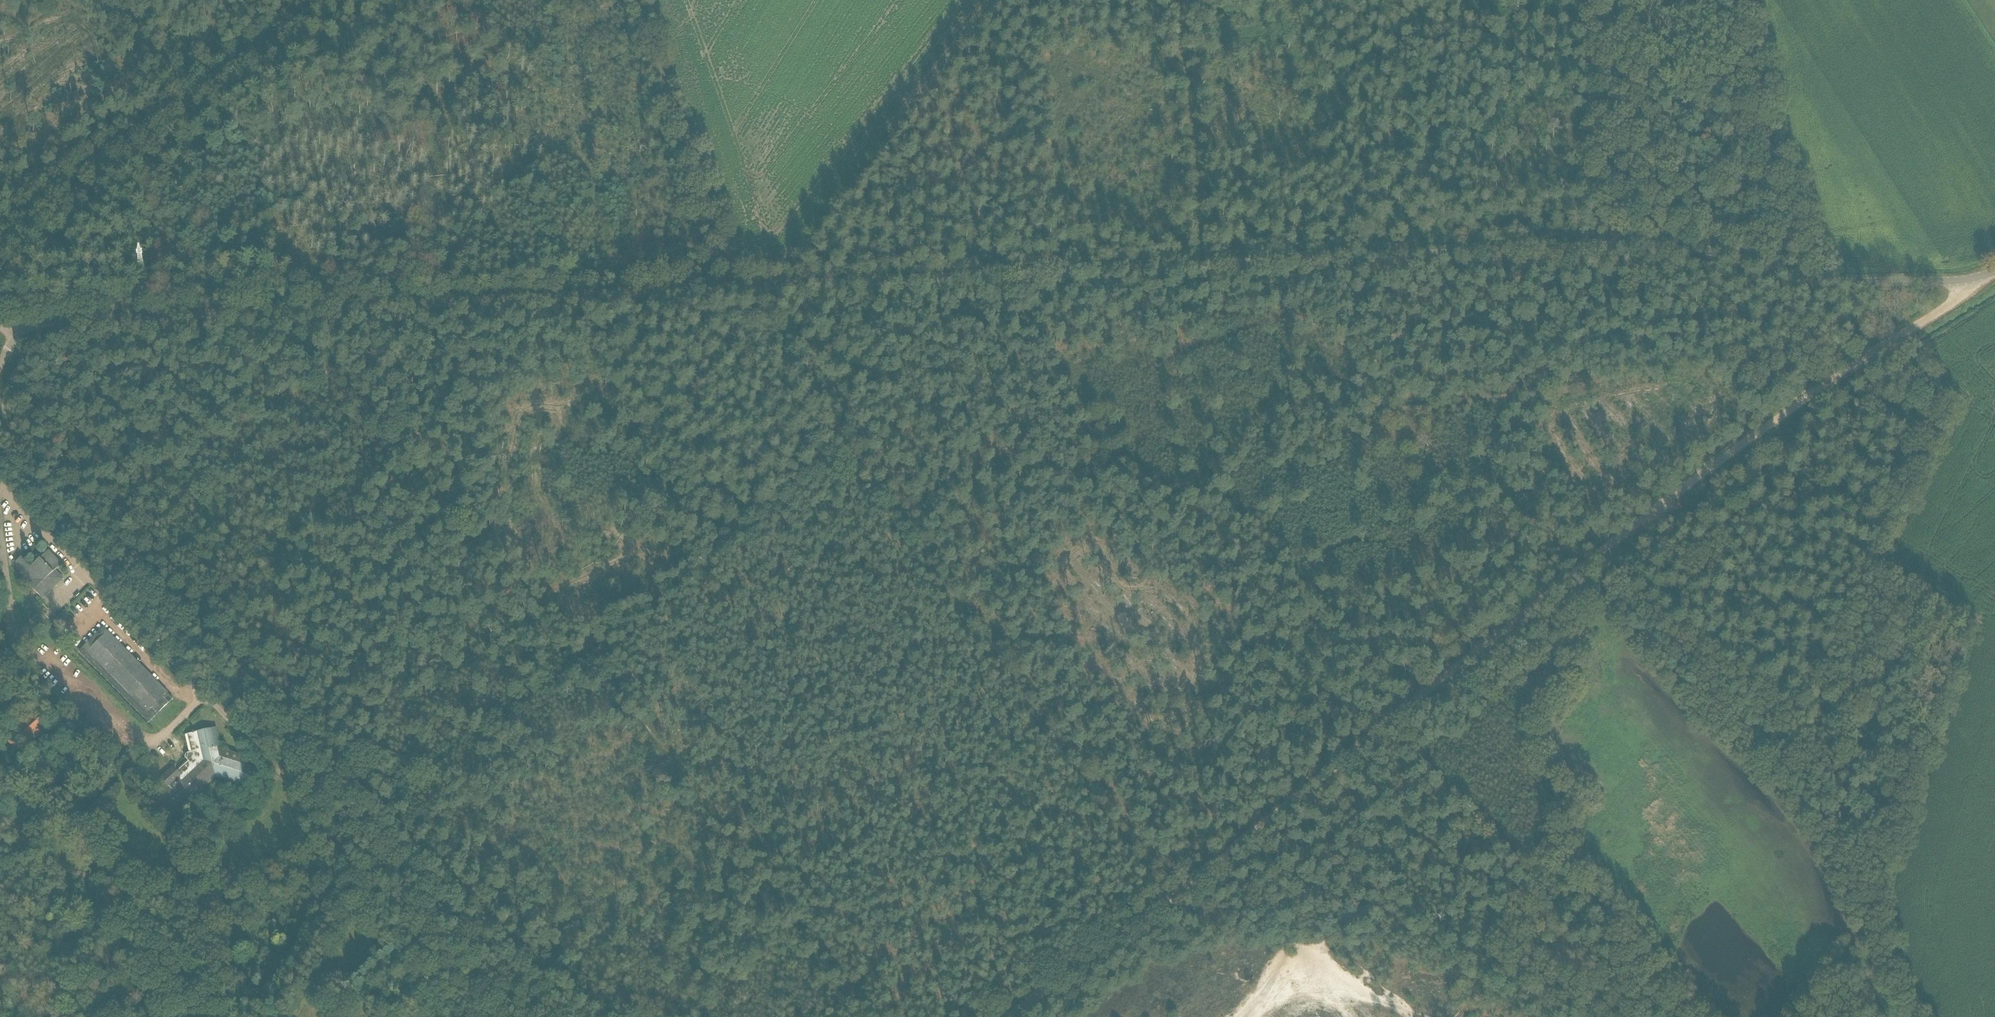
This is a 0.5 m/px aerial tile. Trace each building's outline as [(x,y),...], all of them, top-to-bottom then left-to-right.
[(27,581),(26,582),(40,597),(52,586),(48,581),(57,573),(55,571),(61,565),(48,551),(31,568),(21,558),(13,566),(27,581)] [(79,652),(149,724),(173,699),(167,693),(107,632),(104,628),(79,652)] [(6,741),(19,755),(44,732),(42,730),(51,721),(40,709),(6,741)] [(244,764),(246,757),(219,749),(215,729),(185,736),(189,753),(186,754),(185,758),(187,761),(176,771),(172,767),(160,778),(165,783),(150,797),(169,818),(215,776),(240,784),(249,787),(256,767),(244,764)]
